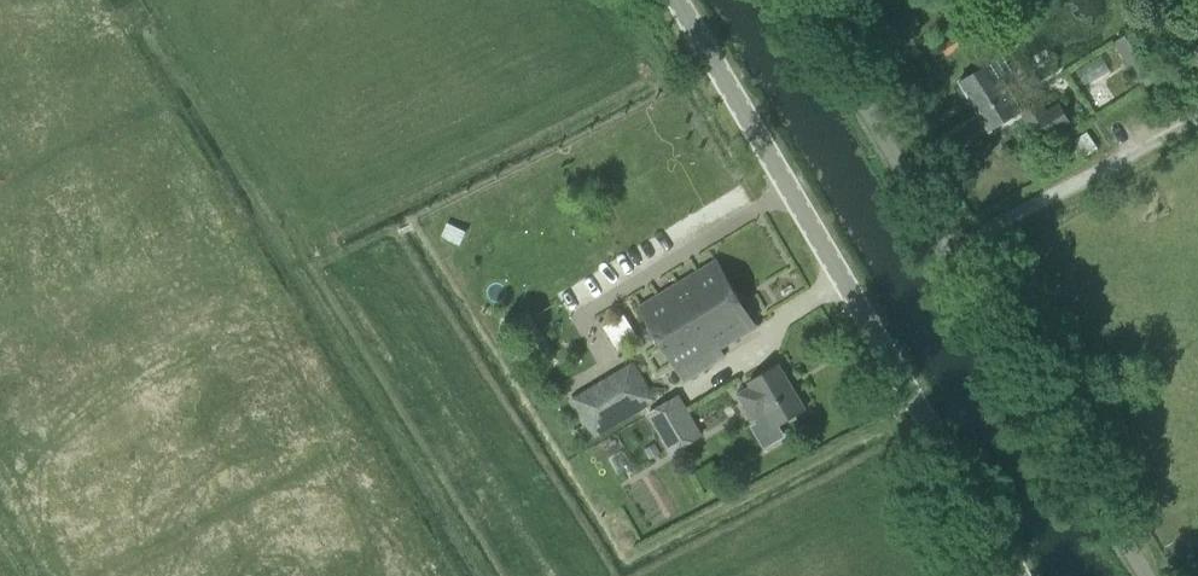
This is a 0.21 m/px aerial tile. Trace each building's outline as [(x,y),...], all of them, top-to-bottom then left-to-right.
[(1113,42),(1142,88),(1164,74),(1135,28),(1113,42)] [(941,47),(947,56),(962,46),(956,37),(941,47)] [(960,81),(991,131),(1022,112),(1003,80),(1014,73),(1002,55),(960,81)] [(1102,57),(1077,72),(1085,85),(1110,70),(1102,57)] [(1128,73),(1122,77),(1125,82),(1132,78),(1128,73)] [(1029,122),(1040,140),(1072,120),(1061,102),(1029,122)] [(450,222),(444,236),(464,245),(471,231),(450,222)] [(640,306),(685,381),(725,357),(719,348),(755,327),(755,328),(757,327),(717,260),(640,306)] [(752,427),(765,449),(786,436),(779,426),(805,410),(779,365),(749,382),(752,386),(737,394),(753,421),(755,420),(757,423),(752,427)] [(624,368),(570,400),(592,437),(646,405),(624,368)] [(678,397),(650,414),(672,453),(701,437),(678,397)] [(655,444),(644,450),(650,460),(660,454),(655,444)]
